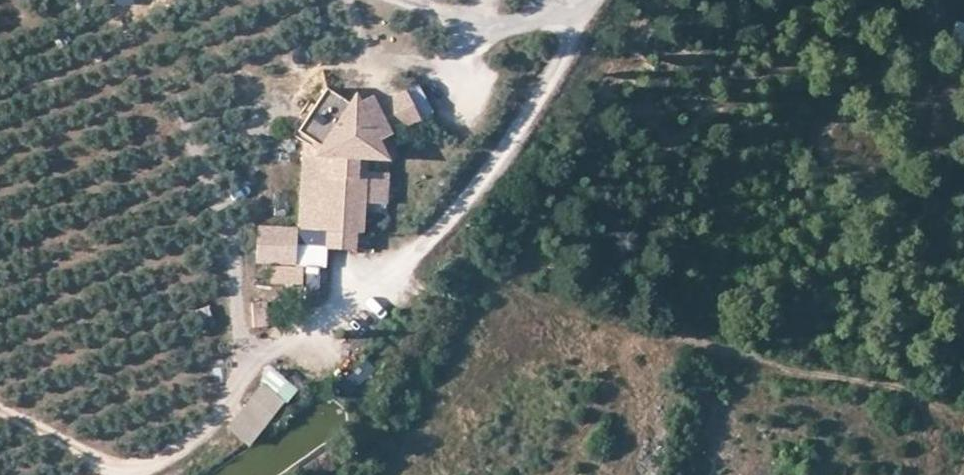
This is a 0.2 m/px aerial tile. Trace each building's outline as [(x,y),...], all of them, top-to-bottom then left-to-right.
[(952,36),(963,38),(963,21),(954,19),(952,36)] [(299,139),(295,226),(322,227),(352,228),(360,228),(361,196),(381,197),(381,171),(361,170),(362,156),(362,145),(373,139),(387,132),(373,103),(367,91),(357,96),(351,99),(346,96),(322,84),(292,135),(299,139)] [(352,86),(346,96),(351,99),(357,96),(352,86)] [(401,90),(373,103),(387,132),(415,117),(401,90)] [(362,145),(362,156),(382,157),(373,139),(362,145)] [(293,225),(256,223),(254,258),(291,260),(292,242),(293,225)] [(352,228),(322,227),(321,243),(292,242),(291,260),(321,261),(322,245),(352,246),(352,228)] [(303,266),(272,265),(271,282),(303,284),(303,266)] [(267,327),(265,302),(252,303),(254,327),(267,327)] [(345,394),(371,366),(360,356),(334,384),(345,394)] [(249,443),(282,400),(258,381),(224,424),(249,443)]
